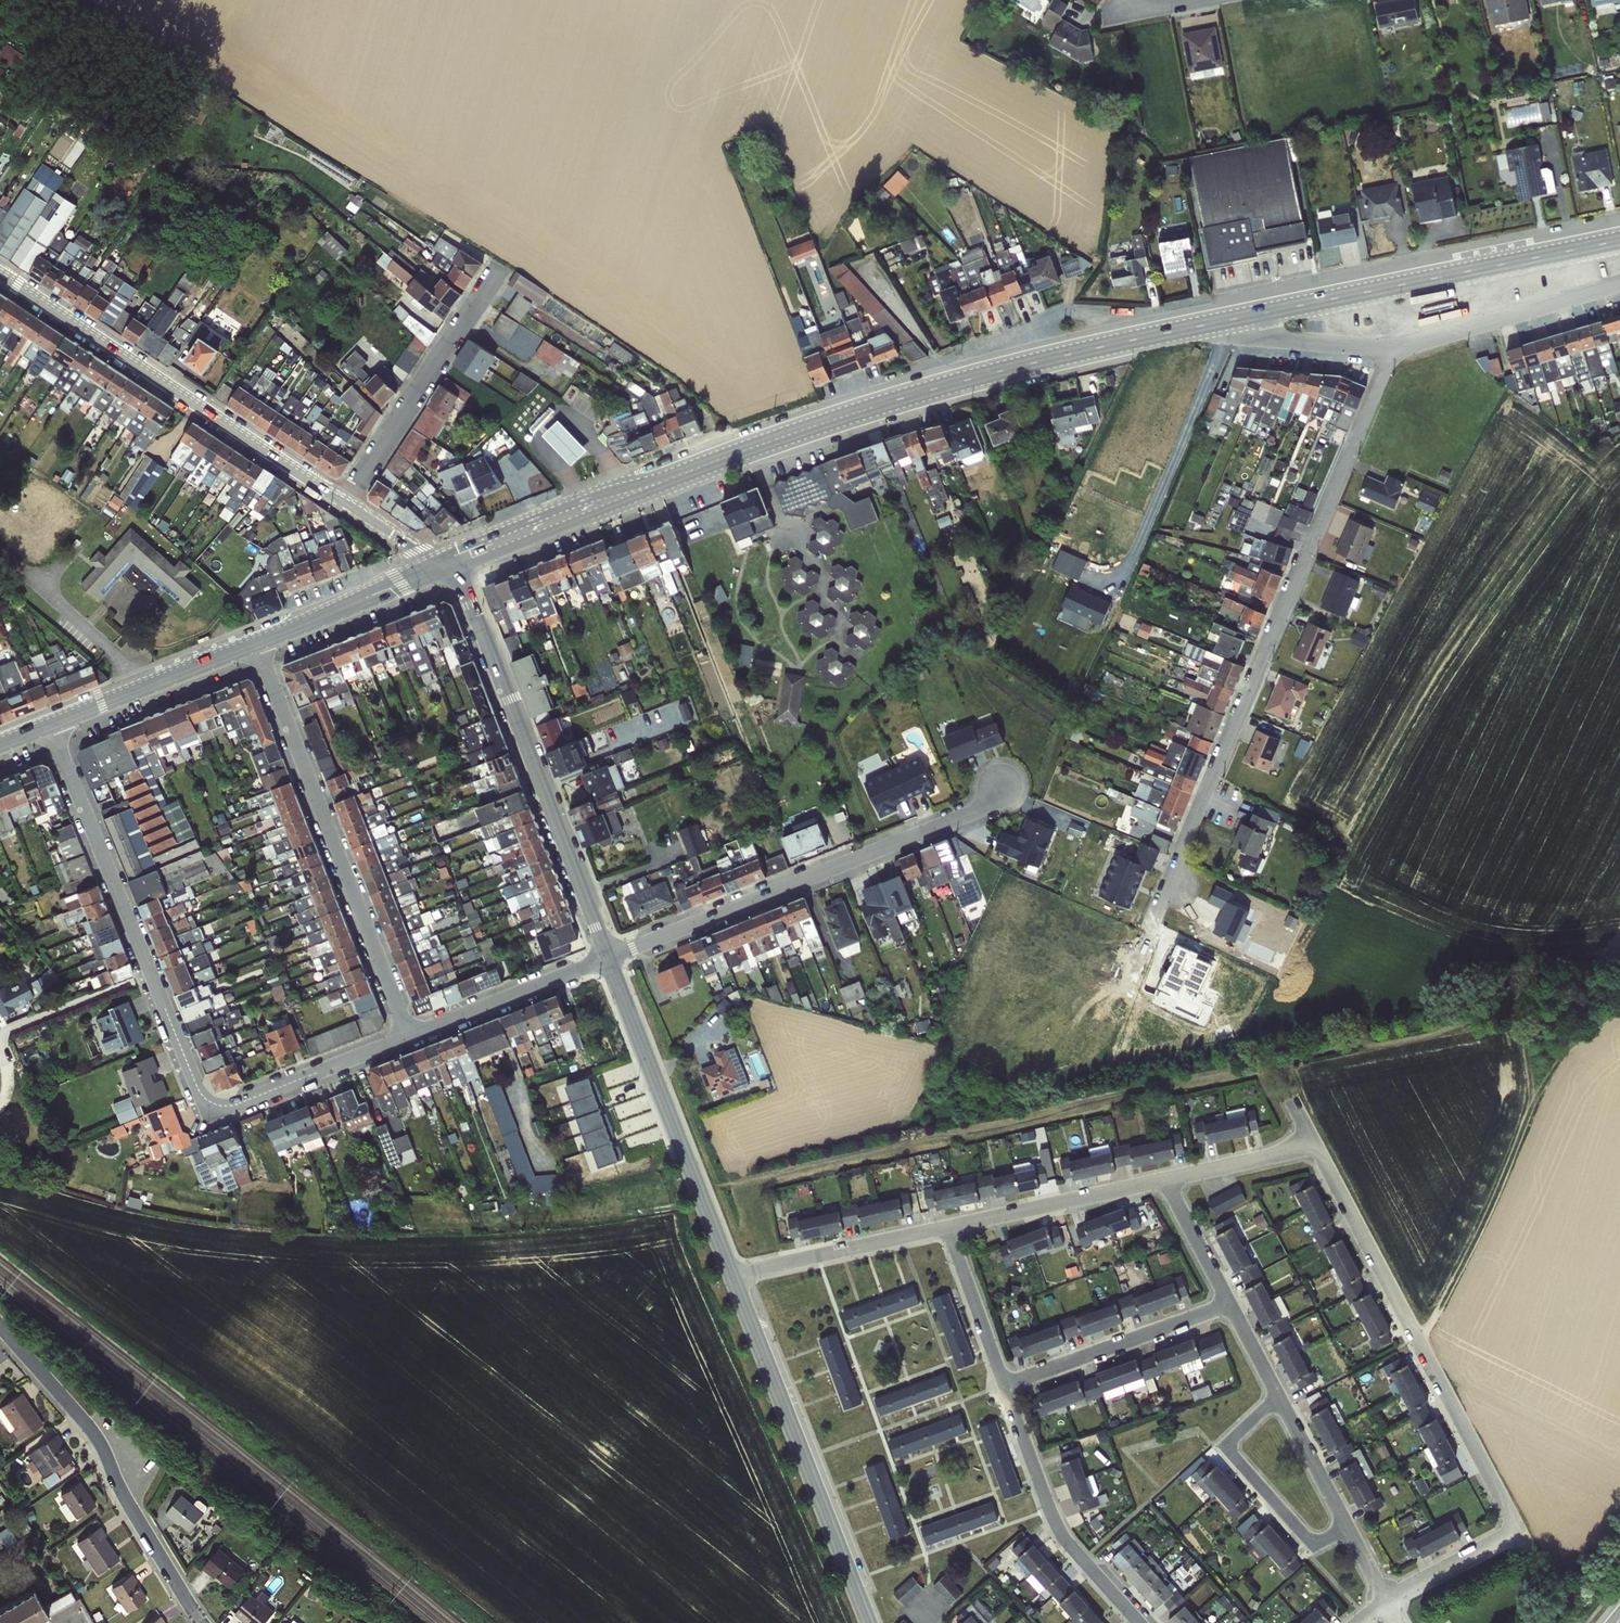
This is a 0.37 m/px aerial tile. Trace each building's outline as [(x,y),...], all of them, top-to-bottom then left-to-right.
[(1375,3),(1380,29),(1394,26),(1394,28),(1420,23),(1415,0),(1390,0),(1375,3)] [(1530,18),(1526,0),(1486,0),(1489,13),(1492,13),(1494,25),(1530,18)] [(1546,9),(1562,5),(1561,2),(1568,0),(1541,0),(1542,5),(1545,5),(1546,9)] [(1055,12),(1049,22),(1050,28),(1055,33),(1049,44),(1079,62),(1094,60),(1088,29),(1082,30),(1062,19),(1061,16),(1055,12)] [(1216,27),(1181,34),(1189,73),(1204,70),(1206,77),(1219,75),(1224,69),(1216,27)] [(1551,101),(1507,106),(1509,124),(1553,119),(1551,101)] [(1518,198),(1557,192),(1553,165),(1543,167),(1539,143),(1510,147),(1518,198)] [(1207,266),(1310,242),(1303,213),(1300,212),(1287,156),(1285,164),(1278,166),(1276,174),(1276,177),(1270,207),(1263,181),(1265,175),(1263,168),(1242,163),(1250,161),(1251,158),(1264,155),(1265,150),(1242,145),(1189,157),(1202,213),(1195,214),(1207,266)] [(1579,189),(1615,183),(1608,146),(1573,152),(1579,189)] [(898,195),(913,179),(900,168),(885,184),(898,195)] [(1418,222),(1455,215),(1448,175),(1411,181),(1418,222)] [(0,226),(0,254),(10,260),(56,191),(34,177),(15,200),(0,226)] [(1356,187),(1361,224),(1405,218),(1400,181),(1356,187)] [(31,274),(59,234),(76,205),(56,191),(10,260),(31,274)] [(1196,193),(1189,195),(1193,214),(1201,212),(1196,193)] [(15,200),(5,194),(0,199),(0,226),(15,200)] [(1315,214),(1322,247),(1357,239),(1350,207),(1315,214)] [(330,228),(319,239),(339,259),(350,248),(330,228)] [(1168,279),(1190,274),(1183,248),(1195,245),(1191,231),(1159,238),(1168,279)] [(1145,266),(1149,266),(1145,232),(1133,233),(1135,254),(1110,256),(1113,285),(1146,282),(1145,266)] [(903,240),(907,252),(928,245),(924,233),(903,240)] [(59,234),(31,274),(43,283),(71,242),(59,234)] [(54,289),(87,239),(80,235),(74,244),(71,242),(43,283),(54,289)] [(438,252),(473,278),(483,263),(441,238),(435,248),(438,252)] [(63,296),(93,253),(99,244),(94,240),(92,243),(87,239),(54,289),(63,296)] [(815,239),(788,244),(791,259),(818,254),(815,239)] [(1021,243),(1009,248),(1014,262),(1026,258),(1021,243)] [(934,272),(949,318),(1023,294),(1015,270),(976,283),(973,272),(991,266),(984,244),(960,252),(962,258),(951,262),(952,266),(934,272)] [(463,293),(446,280),(443,278),(439,282),(422,269),(419,271),(391,248),(387,254),(452,309),(463,293)] [(446,280),(463,293),(473,278),(438,252),(431,263),(448,276),(446,280)] [(93,253),(63,296),(75,304),(97,272),(92,268),(98,258),(93,253)] [(452,309),(387,254),(385,253),(379,261),(408,286),(407,289),(429,308),(427,311),(442,324),(452,309)] [(1063,263),(1068,276),(1092,266),(1086,253),(1063,263)] [(1027,260),(1031,286),(1057,283),(1054,256),(1027,260)] [(87,312),(113,273),(117,265),(107,257),(97,272),(75,304),(87,312)] [(833,268),(887,332),(899,321),(845,258),(833,268)] [(519,289),(495,328),(512,338),(524,319),(525,320),(537,301),(544,306),(553,291),(518,270),(510,283),(519,289)] [(113,273),(87,312),(100,320),(126,282),(113,273)] [(166,302),(136,344),(159,359),(179,326),(175,321),(180,312),(178,311),(197,281),(185,273),(177,288),(166,302)] [(126,282),(100,320),(112,328),(138,290),(126,282)] [(846,288),(835,292),(841,308),(852,304),(846,288)] [(135,317),(123,335),(136,344),(166,302),(154,295),(148,303),(146,301),(135,317)] [(14,303),(5,296),(0,304),(0,326),(14,303)] [(25,310),(14,303),(0,326),(0,340),(3,342),(25,310)] [(34,315),(25,310),(3,342),(0,346),(0,347),(10,354),(34,315)] [(123,335),(135,317),(124,310),(112,328),(123,335)] [(802,313),(793,317),(799,334),(808,331),(802,313)] [(23,355),(44,322),(34,315),(10,354),(5,361),(10,365),(19,352),(23,355)] [(356,350),(345,362),(387,404),(398,391),(436,333),(409,315),(404,323),(414,333),(392,369),(386,365),(372,378),(362,367),(367,361),(356,350)] [(1603,321),(1607,334),(1619,331),(1619,318),(1619,316),(1603,321)] [(185,343),(198,323),(189,318),(181,325),(179,326),(159,359),(170,367),(185,343)] [(198,323),(185,343),(193,349),(185,362),(204,375),(229,340),(201,320),(198,323)] [(1603,321),(1589,325),(1602,366),(1609,363),(1612,374),(1618,371),(1607,334),(1603,321)] [(32,360),(54,329),(44,322),(23,355),(32,360)] [(824,348),(833,375),(896,354),(888,330),(853,342),(846,323),(819,332),(817,329),(798,336),(804,354),(824,348)] [(1589,325),(1576,329),(1592,378),(1596,376),(1598,381),(1606,378),(1602,366),(1589,325)] [(43,368),(64,335),(54,329),(32,360),(26,371),(32,374),(38,365),(43,368)] [(1576,329),(1564,333),(1576,374),(1579,382),(1592,378),(1576,329)] [(1564,333),(1548,337),(1564,391),(1572,389),(1568,377),(1576,374),(1564,333)] [(54,385),(80,346),(64,335),(43,368),(38,374),(54,385)] [(478,381),(496,356),(469,337),(451,362),(478,381)] [(1548,337),(1534,342),(1548,390),(1551,398),(1559,396),(1558,393),(1564,391),(1548,337)] [(536,356),(576,374),(584,358),(544,339),(536,356)] [(611,350),(630,361),(635,352),(616,341),(611,350)] [(1534,342),(1522,345),(1532,384),(1538,382),(1542,391),(1548,390),(1534,342)] [(1534,387),(1532,384),(1522,345),(1506,350),(1513,373),(1503,377),(1507,388),(1513,391),(1518,390),(1520,392),(1534,387)] [(69,390),(93,355),(80,346),(54,385),(67,393),(69,390)] [(1485,372),(1493,369),(1496,375),(1509,370),(1501,349),(1479,358),(1485,372)] [(806,353),(807,380),(830,379),(829,357),(820,357),(820,352),(806,353)] [(74,407),(104,362),(93,355),(69,390),(76,393),(69,403),(74,407)] [(104,362),(74,407),(80,410),(86,401),(93,405),(115,370),(104,362)] [(388,406),(387,404),(345,362),(339,368),(354,383),(341,397),(334,394),(331,400),(341,404),(344,399),(363,419),(357,428),(369,436),(388,406)] [(1230,425),(1240,403),(1254,368),(1238,366),(1225,397),(1214,392),(1207,415),(1202,427),(1208,430),(1213,417),(1230,425)] [(513,381),(530,396),(541,383),(524,368),(513,381)] [(1242,411),(1249,415),(1269,369),(1254,368),(1240,403),(1245,404),(1242,411)] [(1283,371),(1269,369),(1249,415),(1244,427),(1257,433),(1264,414),(1283,371)] [(104,412),(126,377),(115,370),(93,405),(104,412)] [(1294,374),(1283,371),(1264,414),(1269,417),(1265,425),(1273,429),(1278,417),(1294,374)] [(1295,371),(1294,374),(1278,417),(1285,421),(1284,423),(1289,425),(1295,412),(1311,373),(1295,371)] [(1326,374),(1311,373),(1295,412),(1309,417),(1311,414),(1326,374)] [(238,412),(248,419),(272,381),(263,374),(260,378),(238,412)] [(1342,375),(1326,374),(1311,414),(1324,419),(1342,375)] [(215,397),(238,412),(260,378),(255,375),(251,381),(246,378),(237,391),(224,383),(215,397)] [(1354,380),(1342,375),(1324,419),(1328,421),(1327,428),(1334,431),(1335,427),(1354,380)] [(115,420),(138,385),(126,377),(104,412),(115,420)] [(1367,386),(1354,380),(1335,427),(1347,432),(1367,386)] [(248,419),(261,427),(280,401),(287,390),(272,381),(248,419)] [(126,427),(149,392),(138,385),(115,420),(126,427)] [(669,391),(686,437),(701,431),(693,406),(689,407),(685,398),(682,400),(676,387),(669,391)] [(686,437),(669,391),(655,396),(672,442),(686,437)] [(133,442),(161,400),(149,392),(126,427),(133,431),(123,446),(128,449),(133,442)] [(261,427),(276,438),(301,401),(291,394),(285,404),(280,401),(261,427)] [(1100,421),(1094,395),(1051,405),(1055,418),(1052,419),(1056,432),(1100,421)] [(672,442),(655,396),(646,400),(650,410),(646,412),(659,447),(672,442)] [(161,400),(133,442),(145,449),(172,407),(161,400)] [(276,438),(287,445),(304,416),(311,407),(301,401),(276,438)] [(633,415),(647,452),(659,447),(646,412),(641,401),(637,403),(640,412),(633,415)] [(287,445),(298,452),(321,413),(323,409),(316,404),(307,418),(304,416),(287,445)] [(1025,434),(1015,408),(1000,414),(1001,417),(986,424),(995,445),(1025,434)] [(647,452),(633,415),(631,410),(627,412),(626,410),(609,416),(611,423),(604,427),(604,433),(608,436),(608,444),(623,463),(628,463),(634,457),(647,452)] [(298,452),(306,457),(328,423),(331,419),(321,413),(298,452)] [(558,418),(542,433),(571,463),(586,448),(558,418)] [(945,427),(955,455),(958,453),(965,462),(968,464),(982,459),(984,454),(971,418),(945,427)] [(182,467),(207,431),(194,423),(170,459),(182,467)] [(306,457),(317,465),(340,430),(328,423),(306,457)] [(924,429),(932,452),(940,468),(950,463),(950,461),(956,458),(955,455),(945,427),(943,424),(924,429)] [(317,465),(328,472),(352,435),(342,428),(340,430),(317,465)] [(357,428),(352,435),(328,472),(337,477),(342,477),(369,436),(357,428)] [(370,500),(381,507),(392,489),(399,478),(404,473),(412,465),(428,440),(412,429),(369,494),(370,500)] [(903,435),(913,462),(934,514),(945,509),(943,502),(949,499),(936,468),(928,471),(922,455),(932,452),(924,429),(903,435)] [(188,481),(217,438),(207,431),(182,467),(186,469),(177,488),(181,490),(188,481)] [(885,442),(895,470),(902,485),(907,483),(901,466),(913,462),(903,435),(885,442)] [(217,438),(188,481),(197,487),(209,470),(226,444),(217,438)] [(895,470),(885,442),(872,446),(883,474),(895,470)] [(217,476),(236,450),(226,444),(209,470),(217,476)] [(883,474),(872,446),(861,451),(871,479),(872,481),(883,477),(883,474)] [(227,483),(246,457),(236,450),(217,476),(212,485),(217,488),(223,481),(227,483)] [(837,459),(850,487),(871,479),(861,451),(837,459)] [(146,453),(124,495),(144,505),(166,463),(146,453)] [(479,494),(499,486),(487,454),(467,462),(479,494)] [(226,504),(255,463),(246,457),(227,483),(217,498),(226,504)] [(464,459),(438,470),(445,488),(454,484),(462,502),(479,495),(464,459)] [(850,487),(837,459),(822,464),(834,496),(843,493),(850,490),(850,487)] [(242,503),(265,469),(255,463),(226,504),(220,516),(234,529),(246,517),(239,511),(233,517),(242,503)] [(834,496),(822,464),(822,466),(814,465),(810,471),(803,470),(798,475),(791,475),(786,480),(779,480),(775,485),(785,513),(793,515),(798,509),(805,510),(810,504),(817,505),(821,500),(828,501),(829,506),(833,509),(838,507),(843,510),(851,529),(878,518),(869,497),(855,502),(843,493),(834,496)] [(265,469),(242,503),(253,509),(276,476),(265,469)] [(1394,509),(1406,482),(1388,475),(1384,482),(1368,475),(1359,495),(1394,509)] [(276,476),(253,509),(249,513),(259,521),(267,514),(272,519),(281,513),(277,506),(295,489),(276,476)] [(407,487),(414,496),(450,530),(462,525),(434,496),(438,490),(429,481),(421,489),(413,481),(407,487)] [(1424,487),(1419,505),(1436,511),(1442,492),(1424,487)] [(760,488),(741,496),(751,521),(770,514),(760,488)] [(381,507),(392,514),(402,498),(396,492),(392,489),(381,507)] [(1312,489),(1306,504),(1315,508),(1321,492),(1312,489)] [(323,521),(343,572),(352,569),(347,553),(351,551),(338,518),(301,493),(300,498),(306,515),(319,510),(323,521)] [(1252,513),(1257,502),(1239,494),(1234,505),(1252,513)] [(437,535),(450,530),(414,496),(407,503),(429,527),(437,535)] [(754,528),(751,521),(741,496),(722,504),(736,536),(754,528)] [(407,503),(402,498),(392,514),(414,529),(420,530),(429,527),(407,503)] [(1258,499),(1253,517),(1279,523),(1284,506),(1258,499)] [(1287,500),(1278,535),(1292,539),(1297,520),(1310,523),(1314,507),(1287,500)] [(1235,507),(1227,524),(1245,532),(1253,515),(1235,507)] [(315,539),(330,577),(343,572),(323,521),(317,523),(315,519),(308,522),(315,539)] [(660,527),(674,564),(676,567),(689,562),(671,520),(665,522),(665,525),(660,527)] [(1375,531),(1350,520),(1336,552),(1361,562),(1375,531)] [(674,564),(660,527),(647,532),(672,594),(678,591),(668,567),(674,564)] [(96,568),(80,586),(99,602),(134,564),(184,609),(201,590),(186,576),(192,570),(181,560),(175,566),(131,528),(105,557),(99,551),(90,562),(96,568)] [(319,582),(303,543),(299,532),(283,538),(304,587),(319,582)] [(627,540),(645,582),(659,576),(667,596),(672,594),(647,532),(627,540)] [(304,587),(283,538),(264,549),(273,555),(267,567),(270,570),(279,593),(290,588),(292,592),(304,587)] [(330,577),(315,539),(303,543),(319,582),(330,577)] [(624,589),(609,548),(605,539),(592,544),(607,580),(612,578),(622,601),(628,599),(624,589)] [(645,582),(627,540),(609,548),(624,589),(645,582)] [(1233,570),(1277,589),(1282,576),(1294,548),(1268,540),(1264,547),(1256,545),(1255,546),(1253,556),(1260,559),(1258,565),(1238,559),(1233,570)] [(579,549),(594,590),(597,595),(610,589),(607,580),(592,544),(579,549)] [(567,554),(578,586),(582,595),(594,590),(579,549),(567,554)] [(553,560),(564,591),(578,586),(567,554),(553,560)] [(790,566),(785,565),(782,589),(812,592),(813,582),(821,583),(822,571),(804,569),(805,557),(790,556),(790,566)] [(538,565),(552,595),(564,591),(553,560),(538,565)] [(855,599),(855,590),(866,589),(865,579),(859,579),(859,563),(834,564),(835,585),(829,585),(830,600),(855,599)] [(525,571),(544,616),(547,625),(560,620),(552,595),(538,565),(525,571)] [(1277,589),(1233,570),(1230,569),(1226,577),(1240,583),(1238,592),(1253,598),(1253,599),(1250,606),(1267,613),(1277,589)] [(279,593),(270,570),(255,578),(236,600),(251,613),(256,611),(260,619),(285,609),(279,593)] [(508,577),(527,618),(538,615),(540,617),(544,616),(525,571),(508,577)] [(1320,607),(1346,617),(1350,607),(1355,609),(1360,599),(1355,596),(1361,581),(1335,571),(1320,607)] [(1021,572),(1012,591),(1020,595),(1029,576),(1021,572)] [(496,582),(513,621),(519,620),(527,640),(534,637),(527,618),(508,577),(496,582)] [(513,621),(496,582),(483,587),(502,633),(515,627),(513,621)] [(723,583),(714,588),(721,602),(730,597),(723,583)] [(1235,630),(1236,631),(1246,635),(1248,631),(1258,635),(1267,613),(1250,606),(1235,600),(1235,595),(1222,589),(1219,593),(1226,597),(1219,612),(1219,613),(1239,622),(1235,630)] [(807,609),(799,609),(800,635),(830,633),(829,626),(840,625),(839,612),(822,613),(821,598),(806,599),(807,609)] [(438,605),(449,636),(471,689),(483,684),(452,606),(445,602),(438,605)] [(425,610),(437,640),(449,636),(438,605),(425,610)] [(874,636),(881,637),(882,624),(877,624),(878,611),(854,609),(852,631),(848,630),(847,644),(873,647),(874,636)] [(412,615),(425,645),(437,640),(425,610),(412,615)] [(396,621),(415,666),(418,676),(427,673),(428,677),(437,674),(425,645),(412,615),(396,621)] [(1144,620),(1140,633),(1149,637),(1154,624),(1144,620)] [(383,626),(399,666),(401,671),(415,666),(396,621),(383,626)] [(1236,631),(1235,630),(1215,622),(1208,637),(1217,642),(1213,651),(1236,660),(1245,640),(1234,635),(1236,631)] [(1331,633),(1309,622),(1293,657),(1315,667),(1331,633)] [(371,632),(386,671),(399,666),(383,626),(371,632)] [(1356,642),(1369,644),(1370,631),(1357,629),(1356,642)] [(358,637),(374,676),(386,671),(371,632),(358,637)] [(534,716),(554,708),(545,686),(551,683),(547,674),(541,676),(532,654),(526,656),(517,633),(503,639),(534,716)] [(374,676),(358,637),(345,642),(360,680),(374,676)] [(620,644),(625,660),(637,656),(632,640),(620,644)] [(332,647),(347,685),(360,680),(345,642),(332,647)] [(734,652),(741,653),(740,666),(754,666),(755,642),(734,642),(734,652)] [(54,655),(72,693),(85,687),(71,655),(66,657),(63,649),(56,643),(49,646),(54,655)] [(319,652),(338,694),(349,689),(347,685),(332,647),(319,652)] [(819,682),(848,682),(848,674),(857,674),(857,659),(840,659),(840,647),(826,647),(826,657),(819,657),(819,682)] [(1188,657),(1240,678),(1245,666),(1204,649),(1202,654),(1185,647),(1184,649),(1182,654),(1188,657)] [(5,666),(26,711),(36,707),(18,667),(11,649),(5,651),(10,664),(5,666)] [(1319,663),(1326,666),(1331,654),(1324,651),(1319,663)] [(71,655),(85,687),(109,678),(78,652),(71,655)] [(306,657),(325,698),(326,702),(333,700),(335,704),(341,702),(338,694),(319,652),(306,657)] [(46,665),(60,697),(72,693),(54,655),(44,660),(46,665)] [(325,698),(306,657),(285,666),(284,669),(298,708),(325,698)] [(1240,678),(1188,657),(1184,665),(1199,671),(1198,673),(1197,675),(1235,691),(1240,678)] [(49,702),(35,666),(32,662),(18,667),(36,707),(49,702)] [(35,666),(49,702),(60,697),(46,665),(43,666),(41,664),(35,666)] [(14,715),(26,711),(5,666),(0,668),(0,682),(14,715)] [(800,724),(806,673),(784,670),(779,721),(800,724)] [(1279,673),(1265,710),(1288,720),(1294,705),(1300,708),(1309,686),(1279,673)] [(1186,685),(1230,703),(1235,691),(1197,675),(1196,678),(1190,676),(1186,685)] [(1,721),(14,715),(0,682),(0,719),(1,721)] [(457,730),(464,748),(502,733),(483,684),(471,689),(482,720),(457,730)] [(1197,703),(1225,714),(1230,703),(1186,685),(1182,695),(1189,698),(1188,700),(1197,703)] [(626,702),(639,699),(637,688),(624,690),(626,702)] [(298,708),(326,780),(353,770),(326,702),(325,698),(298,708)] [(252,756),(266,791),(292,782),(260,700),(247,706),(265,751),(252,756)] [(1187,727),(1194,730),(1215,739),(1225,714),(1197,703),(1196,705),(1190,720),(1187,727)] [(554,708),(534,716),(542,739),(563,730),(554,708)] [(1172,741),(1189,747),(1208,755),(1213,742),(1193,734),(1194,730),(1187,727),(1190,720),(1178,715),(1175,722),(1170,721),(1169,724),(1165,723),(1165,724),(1160,735),(1172,741)] [(951,760),(1006,741),(999,718),(974,727),(973,723),(942,734),(951,760)] [(563,730),(542,739),(550,759),(554,759),(557,764),(582,754),(577,740),(568,742),(563,730)] [(1281,740),(1257,730),(1244,761),(1268,771),(1281,740)] [(509,753),(502,733),(464,748),(472,767),(478,765),(509,753)] [(1145,757),(1198,779),(1204,765),(1184,757),(1189,747),(1172,741),(1169,750),(1151,743),(1150,747),(1145,757)] [(590,800),(618,790),(625,787),(617,765),(634,758),(630,747),(612,754),(615,764),(609,766),(607,765),(581,776),(590,800)] [(515,767),(509,753),(478,765),(481,777),(515,767)] [(921,754),(863,780),(880,818),(900,809),(897,804),(935,787),(921,754)] [(1156,778),(1192,792),(1198,779),(1145,757),(1142,766),(1154,771),(1152,776),(1156,778)] [(38,763),(30,766),(48,819),(67,812),(47,765),(38,763)] [(369,763),(353,770),(326,780),(335,802),(349,797),(348,795),(361,789),(357,782),(361,781),(359,776),(368,773),(367,770),(372,769),(369,763)] [(37,824),(48,819),(30,766),(16,772),(30,811),(37,824)] [(518,777),(515,767),(481,777),(476,780),(480,792),(498,786),(518,777)] [(30,811),(16,772),(0,779),(0,794),(10,820),(30,811)] [(523,790),(518,777),(498,786),(503,796),(523,790)] [(1147,802),(1182,817),(1192,792),(1156,778),(1153,787),(1140,782),(1135,795),(1148,801),(1147,802)] [(297,795),(292,782),(266,791),(255,796),(260,809),(297,795)] [(1182,817),(1147,802),(1109,787),(1106,795),(1133,807),(1130,815),(1170,831),(1172,827),(1177,829),(1182,817)] [(530,808),(523,790),(503,796),(477,808),(484,826),(530,808)] [(576,826),(616,812),(625,808),(618,790),(590,800),(570,809),(576,826)] [(364,792),(349,797),(335,802),(340,814),(374,802),(370,792),(365,794),(364,792)] [(10,820),(0,794),(0,836),(15,830),(10,820)] [(260,809),(265,820),(301,807),(297,795),(260,809)] [(105,818),(139,906),(192,885),(221,873),(227,885),(237,881),(216,852),(206,857),(179,800),(105,818)] [(340,814),(344,825),(379,814),(374,802),(340,814)] [(305,818),(301,807),(265,820),(256,824),(259,831),(276,825),(277,827),(305,818)] [(535,820),(530,808),(484,826),(485,831),(492,830),(495,837),(497,836),(535,820)] [(445,838),(480,826),(474,809),(434,823),(436,829),(442,828),(445,838)] [(616,812),(576,826),(584,846),(598,842),(605,846),(611,844),(613,835),(623,831),(616,812)] [(1278,823),(1253,813),(1248,825),(1242,822),(1232,845),(1243,851),(1239,864),(1257,870),(1262,857),(1259,856),(1268,835),(1272,836),(1278,823)] [(344,825),(349,837),(383,825),(379,814),(344,825)] [(993,850),(1041,866),(1054,826),(1026,817),(1019,836),(1000,830),(993,850)] [(310,829),(305,818),(277,827),(266,832),(269,839),(264,841),(266,847),(310,829)] [(818,819),(780,837),(792,862),(830,844),(818,819)] [(541,834),(535,820),(497,836),(502,850),(504,848),(541,834)] [(64,883),(94,871),(74,821),(55,828),(63,847),(52,852),(64,883)] [(679,827),(689,855),(708,849),(698,821),(679,827)] [(1138,823),(1133,834),(1170,851),(1175,840),(1138,823)] [(387,835),(383,825),(349,837),(353,848),(387,835)] [(314,841),(310,829),(266,847),(269,854),(279,850),(280,853),(314,841)] [(395,831),(387,835),(353,848),(357,859),(400,844),(395,831)] [(935,886),(951,880),(957,898),(966,895),(959,877),(965,875),(958,855),(964,853),(958,833),(922,846),(935,886)] [(545,846),(541,834),(504,848),(505,852),(500,854),(502,861),(545,846)] [(319,852),(314,841),(280,853),(277,854),(280,862),(289,858),(290,862),(319,852)] [(689,903),(766,878),(754,841),(730,849),(732,854),(716,859),(718,865),(698,872),(700,879),(683,885),(689,903)] [(1097,896),(1132,907),(1144,868),(1154,871),(1161,848),(1141,842),(1136,860),(1111,852),(1097,896)] [(403,852),(400,844),(357,859),(362,871),(397,858),(395,855),(403,852)] [(550,857),(545,846),(502,861),(505,867),(515,864),(518,869),(550,857)] [(899,855),(903,878),(922,874),(918,851),(899,855)] [(323,863),(319,852),(290,862),(292,865),(285,868),(287,873),(293,870),(295,874),(323,863)] [(774,873),(790,866),(783,852),(767,859),(774,873)] [(407,854),(397,858),(362,871),(366,883),(401,868),(399,865),(409,860),(407,854)] [(698,854),(691,856),(695,872),(702,870),(698,854)] [(554,868),(550,857),(518,869),(522,880),(554,868)] [(328,875),(323,863),(295,874),(278,881),(283,893),(292,889),(328,875)] [(366,883),(371,895),(410,879),(408,875),(412,874),(409,865),(401,868),(366,883)] [(559,880),(554,868),(522,880),(504,887),(508,898),(516,896),(559,880)] [(896,913),(912,908),(900,873),(860,887),(865,902),(862,903),(874,939),(892,933),(893,936),(903,933),(896,913)] [(625,895),(634,918),(676,902),(667,878),(651,884),(647,874),(627,882),(631,892),(625,895)] [(332,887),(328,875),(292,889),(296,900),(332,887)] [(414,877),(410,879),(371,895),(376,906),(413,890),(418,888),(414,877)] [(564,893),(559,880),(516,896),(521,909),(564,893)] [(95,984),(128,973),(96,882),(64,893),(70,908),(64,911),(68,924),(84,918),(98,955),(107,952),(112,965),(91,973),(95,984)] [(1221,906),(1212,931),(1237,940),(1248,908),(1229,901),(1234,890),(1215,883),(1208,901),(1221,906)] [(141,909),(144,918),(191,900),(196,898),(192,885),(139,906),(141,909)] [(336,898),(332,887),(296,900),(281,906),(283,912),(303,904),(306,910),(336,898)] [(419,901),(413,890),(376,906),(380,917),(417,903),(419,901)] [(570,908),(564,893),(521,909),(517,911),(520,919),(531,915),(534,922),(570,908)] [(791,902),(805,936),(811,951),(818,949),(819,948),(813,933),(818,931),(804,897),(791,902)] [(341,909),(336,898),(306,910),(300,913),(304,923),(341,909)] [(144,918),(150,932),(171,923),(169,919),(186,913),(188,907),(193,904),(192,901),(191,900),(144,918)] [(860,940),(844,900),(824,908),(828,920),(827,921),(838,950),(860,940)] [(778,908),(791,941),(805,936),(791,902),(778,908)] [(421,914),(417,903),(380,917),(384,929),(421,914)] [(536,929),(538,934),(571,922),(574,921),(570,908),(534,922),(521,926),(525,934),(536,929)] [(791,941),(778,908),(766,913),(779,946),(791,941)] [(345,920),(341,909),(304,923),(302,924),(307,935),(345,920)] [(384,929),(389,939),(427,924),(435,921),(430,910),(421,914),(384,929)] [(779,946),(766,913),(754,918),(767,951),(779,946)] [(150,932),(155,945),(198,927),(192,914),(171,923),(150,932)] [(767,951),(754,918),(741,923),(757,961),(769,957),(767,951)] [(350,933),(345,920),(307,935),(311,946),(315,945),(350,933)] [(578,939),(571,922),(538,934),(536,935),(546,961),(571,951),(568,943),(578,939)] [(757,961),(741,923),(729,928),(742,961),(747,972),(752,970),(751,967),(758,964),(757,961)] [(432,935),(427,924),(389,939),(393,951),(432,935)] [(155,945),(160,958),(203,941),(201,934),(198,927),(155,945)] [(742,961),(729,928),(717,932),(729,966),(742,961)] [(729,966),(717,932),(703,938),(717,971),(729,966)] [(354,944),(350,933),(315,945),(320,957),(354,944)] [(437,933),(432,935),(393,951),(398,963),(442,945),(437,933)] [(682,963),(683,964),(697,958),(705,976),(717,971),(703,938),(676,949),(682,963)] [(160,958),(166,970),(203,956),(207,953),(203,941),(160,958)] [(320,957),(324,967),(359,955),(354,944),(320,957)] [(445,944),(442,945),(398,963),(403,976),(450,958),(445,944)] [(1159,988),(1180,996),(1184,985),(1201,992),(1213,958),(1176,944),(1159,988)] [(363,966),(359,955),(324,967),(329,979),(363,966)] [(166,970),(170,982),(212,966),(209,958),(204,959),(203,956),(166,970)] [(403,976),(408,988),(455,970),(450,958),(403,976)] [(683,964),(682,963),(658,973),(666,993),(691,984),(683,964)] [(488,971),(472,977),(479,991),(503,981),(496,965),(487,968),(488,971)] [(170,982),(176,995),(204,985),(217,978),(212,966),(170,982)] [(368,979),(363,966),(329,979),(316,984),(319,990),(329,986),(332,993),(368,979)] [(0,987),(0,1000),(5,1011),(37,997),(34,990),(60,979),(55,968),(26,982),(23,976),(0,987)] [(459,981),(455,970),(408,988),(412,1000),(428,994),(442,988),(459,981)] [(464,996),(479,991),(472,977),(459,981),(464,996)] [(848,1002),(867,994),(861,978),(841,987),(848,1002)] [(373,992),(368,979),(332,993),(327,995),(333,1008),(352,1000),(373,992)] [(448,1003),(464,996),(459,981),(442,988),(448,1003)] [(773,1001),(783,998),(779,983),(769,986),(773,1001)] [(176,995),(182,1009),(215,994),(210,984),(204,985),(176,995)] [(433,1009),(448,1003),(442,988),(428,994),(433,1009)] [(182,1009),(187,1022),(228,1004),(222,991),(215,994),(182,1009)] [(385,1022),(373,992),(352,1000),(360,1019),(305,1041),(312,1057),(382,1029),(385,1022)] [(419,1014),(433,1009),(428,994),(412,1000),(419,1014)] [(557,995),(545,1000),(560,1036),(566,1053),(584,1045),(581,1038),(583,1037),(572,1010),(565,1011),(557,995)] [(106,1050),(145,1039),(134,999),(110,1006),(117,1031),(101,1035),(106,1050)] [(545,1000),(535,1004),(548,1040),(560,1036),(545,1000)] [(236,1002),(228,1004),(187,1022),(192,1035),(218,1025),(229,1021),(230,1025),(239,1023),(237,1018),(241,1015),(236,1002)] [(535,1004),(524,1009),(536,1042),(539,1050),(550,1044),(548,1040),(535,1004)] [(524,1009),(513,1013),(527,1052),(535,1049),(533,1044),(536,1042),(524,1009)] [(109,1032),(116,1030),(110,1013),(103,1015),(109,1032)] [(520,1055),(527,1052),(513,1013),(501,1018),(511,1048),(516,1046),(520,1055)] [(473,1061),(511,1048),(501,1018),(464,1033),(473,1061)] [(292,1021),(266,1030),(275,1055),(301,1046),(292,1021)] [(224,1038),(218,1025),(192,1035),(198,1048),(224,1038)] [(464,1033),(451,1038),(467,1081),(479,1076),(473,1061),(464,1033)] [(232,1034),(224,1038),(198,1048),(204,1060),(230,1049),(237,1046),(232,1034)] [(451,1038),(438,1043),(452,1083),(455,1087),(467,1081),(451,1038)] [(438,1043),(426,1048),(439,1081),(442,1081),(445,1086),(452,1083),(438,1043)] [(719,1088),(721,1094),(751,1084),(737,1044),(714,1052),(717,1061),(701,1067),(709,1091),(719,1088)] [(426,1048),(415,1053),(427,1086),(429,1093),(441,1088),(439,1081),(426,1048)] [(208,1073),(236,1062),(230,1049),(204,1060),(208,1073)] [(415,1053),(404,1057),(416,1090),(427,1086),(415,1053)] [(137,1105),(171,1093),(165,1077),(155,1080),(153,1073),(162,1070),(156,1055),(123,1067),(137,1105)] [(404,1057),(392,1061),(407,1098),(417,1093),(416,1090),(404,1057)] [(392,1061),(380,1066),(399,1110),(410,1107),(407,1098),(392,1061)] [(244,1081),(236,1062),(208,1073),(216,1092),(244,1081)] [(382,1112),(399,1110),(380,1066),(370,1070),(371,1074),(366,1075),(382,1112)] [(589,1077),(567,1083),(587,1150),(594,1148),(599,1166),(624,1158),(619,1144),(617,1144),(607,1112),(599,1114),(589,1077)] [(495,1083),(486,1086),(521,1181),(528,1181),(528,1191),(542,1191),(559,1184),(555,1171),(538,1171),(530,1152),(531,1141),(540,1168),(554,1163),(554,1156),(544,1127),(544,1129),(538,1114),(529,1114),(527,1109),(527,1146),(520,1129),(503,1083),(495,1083)] [(333,1096),(343,1121),(348,1132),(374,1121),(366,1102),(359,1103),(353,1088),(333,1096)] [(121,1122),(140,1116),(133,1095),(114,1101),(121,1122)] [(309,1106),(319,1129),(343,1121),(333,1096),(309,1106)] [(152,1160),(182,1149),(191,1140),(189,1134),(183,1130),(172,1104),(146,1114),(144,1117),(156,1146),(147,1149),(152,1160)] [(319,1129),(309,1106),(290,1113),(298,1144),(301,1143),(305,1152),(324,1145),(319,1129)] [(1246,1114),(1225,1119),(1229,1139),(1251,1134),(1251,1131),(1260,1129),(1255,1109),(1245,1111),(1246,1114)] [(298,1144),(290,1113),(265,1123),(277,1153),(298,1144)] [(1209,1143),(1229,1139),(1225,1119),(1205,1123),(1204,1120),(1195,1122),(1199,1142),(1208,1140),(1209,1143)] [(392,1167),(418,1158),(410,1132),(396,1137),(390,1121),(378,1125),(392,1167)] [(126,1123),(114,1128),(117,1137),(129,1133),(126,1123)] [(231,1123),(218,1129),(237,1185),(238,1187),(250,1182),(249,1163),(248,1161),(231,1123)] [(231,1187),(237,1185),(218,1129),(191,1140),(182,1149),(185,1156),(194,1155),(192,1157),(197,1165),(195,1166),(202,1183),(207,1180),(208,1184),(210,1186),(218,1183),(218,1184),(228,1183),(231,1187)] [(1171,1138),(1150,1142),(1154,1163),(1176,1158),(1176,1155),(1185,1153),(1180,1132),(1170,1135),(1171,1138)] [(1134,1167),(1154,1163),(1150,1142),(1130,1147),(1130,1143),(1120,1145),(1124,1165),(1133,1163),(1134,1167)] [(1116,1167),(1124,1165),(1120,1145),(1110,1148),(1111,1151),(1090,1155),(1094,1175),(1116,1171),(1116,1167)] [(1074,1180),(1094,1175),(1090,1155),(1070,1160),(1070,1156),(1059,1158),(1064,1179),(1073,1177),(1074,1180)] [(1034,1168),(1014,1172),(1018,1193),(1040,1188),(1039,1185),(1048,1183),(1044,1162),(1034,1165),(1034,1168)] [(998,1197),(1018,1193),(1014,1172),(994,1177),(993,1173),(983,1175),(988,1195),(997,1193),(998,1197)] [(979,1197),(988,1195),(983,1175),(973,1178),(974,1181),(953,1185),(958,1205),(980,1201),(979,1197)] [(1296,1195),(1306,1214),(1324,1204),(1314,1184),(1311,1186),(1307,1178),(1289,1187),(1293,1196),(1296,1195)] [(937,1210),(958,1205),(953,1185),(934,1190),(933,1186),(923,1188),(927,1209),(937,1207),(937,1210)] [(1238,1185),(1207,1201),(1216,1217),(1247,1201),(1238,1185)] [(898,1198),(877,1202),(882,1222),(904,1218),(903,1215),(912,1213),(907,1192),(897,1195),(898,1198)] [(861,1227),(882,1222),(877,1202),(857,1207),(857,1203),(847,1205),(851,1225),(861,1223),(861,1227)] [(1334,1223),(1324,1204),(1306,1214),(1315,1232),(1312,1233),(1317,1242),(1335,1233),(1330,1224),(1334,1223)] [(843,1227),(851,1225),(847,1205),(837,1208),(838,1211),(817,1215),(821,1235),(843,1231),(843,1227)] [(1123,1208),(1104,1215),(1111,1235),(1130,1228),(1131,1231),(1141,1228),(1134,1209),(1125,1212),(1123,1208)] [(801,1240),(821,1235),(817,1215),(797,1220),(798,1224),(788,1226),(791,1239),(800,1237),(801,1240)] [(1091,1242),(1111,1235),(1104,1215),(1083,1223),(1084,1226),(1075,1229),(1082,1249),(1092,1245),(1091,1242)] [(1216,1235),(1226,1255),(1246,1247),(1235,1227),(1239,1226),(1234,1217),(1215,1226),(1219,1234),(1216,1235)] [(1048,1226),(1028,1233),(1035,1253),(1054,1246),(1055,1249),(1065,1246),(1058,1227),(1049,1230),(1048,1226)] [(1015,1260),(1035,1253),(1028,1233),(1007,1241),(1008,1244),(999,1247),(1006,1267),(1016,1263),(1015,1260)] [(1339,1241),(1335,1233),(1317,1242),(1321,1251),(1324,1250),(1334,1269),(1352,1259),(1342,1239),(1339,1241)] [(1239,1273),(1243,1280),(1262,1271),(1257,1262),(1254,1264),(1246,1247),(1226,1255),(1236,1274),(1239,1273)] [(1362,1278),(1352,1259),(1334,1269),(1343,1286),(1340,1287),(1345,1297),(1363,1287),(1359,1279),(1362,1278)] [(1244,1290),(1254,1309),(1272,1298),(1263,1281),(1266,1280),(1262,1271),(1243,1280),(1247,1288),(1244,1290)] [(1173,1283),(1153,1290),(1160,1309),(1181,1302),(1180,1299),(1189,1296),(1182,1276),(1172,1280),(1173,1283)] [(891,1295),(896,1312),(920,1304),(914,1287),(891,1295)] [(1367,1295),(1363,1287),(1345,1297),(1350,1305),(1353,1304),(1363,1323),(1381,1313),(1371,1293),(1367,1295)] [(1141,1316),(1160,1309),(1153,1290),(1134,1297),(1133,1294),(1123,1297),(1131,1316),(1139,1313),(1141,1316)] [(932,1298),(940,1323),(958,1317),(949,1292),(932,1298)] [(867,1303),(871,1321),(896,1312),(891,1295),(867,1303)] [(1122,1319),(1131,1316),(1123,1297),(1114,1300),(1115,1304),(1095,1311),(1103,1330),(1123,1322),(1122,1319)] [(1268,1327),(1272,1335),(1290,1325),(1285,1316),(1282,1318),(1272,1298),(1254,1309),(1264,1328),(1268,1327)] [(871,1321),(867,1303),(843,1312),(849,1329),(871,1321)] [(1082,1337),(1103,1330),(1095,1311),(1077,1317),(1075,1314),(1066,1318),(1072,1337),(1081,1334),(1082,1337)] [(1391,1332),(1381,1313),(1363,1323),(1372,1340),(1369,1342),(1374,1351),(1392,1342),(1388,1333),(1391,1332)] [(940,1323),(949,1346),(966,1340),(958,1317),(940,1323)] [(1065,1340),(1072,1337),(1066,1318),(1057,1321),(1058,1324),(1040,1330),(1045,1351),(1066,1343),(1065,1340)] [(1273,1345),(1282,1363),(1301,1354),(1291,1336),(1294,1334),(1290,1325),(1272,1335),(1276,1343),(1273,1345)] [(1025,1358),(1045,1351),(1040,1330),(1019,1338),(1018,1335),(1008,1338),(1016,1358),(1024,1355),(1025,1358)] [(1205,1335),(1206,1344),(1223,1340),(1221,1332),(1205,1335)] [(819,1340),(826,1360),(843,1353),(836,1333),(819,1340)] [(1195,1338),(1174,1345),(1180,1365),(1201,1358),(1202,1361),(1211,1358),(1204,1338),(1196,1341),(1195,1338)] [(975,1363),(966,1340),(949,1346),(957,1369),(975,1363)] [(1155,1356),(1148,1358),(1154,1378),(1163,1375),(1162,1372),(1180,1365),(1174,1345),(1154,1353),(1155,1356)] [(851,1375),(843,1353),(826,1360),(835,1383),(851,1375)] [(1310,1372),(1301,1354),(1282,1363),(1293,1383),(1295,1382),(1299,1390),(1318,1380),(1313,1371),(1310,1372)] [(1391,1374),(1401,1393),(1419,1384),(1409,1364),(1406,1365),(1402,1357),(1383,1366),(1388,1376),(1391,1374)] [(1137,1359),(1117,1366),(1125,1385),(1143,1378),(1144,1382),(1154,1378),(1148,1358),(1138,1362),(1137,1359)] [(1097,1377),(1089,1380),(1096,1399),(1106,1395),(1104,1392),(1125,1385),(1117,1366),(1096,1373),(1097,1377)] [(945,1374),(924,1381),(930,1398),(951,1391),(945,1374)] [(862,1404),(851,1375),(835,1383),(845,1410),(862,1404)] [(1079,1379),(1060,1386),(1066,1406),(1086,1399),(1087,1402),(1096,1399),(1089,1380),(1080,1383),(1079,1379)] [(903,1408),(930,1398),(924,1381),(898,1391),(903,1408)] [(1429,1402),(1419,1384),(1401,1393),(1410,1411),(1407,1413),(1411,1421),(1430,1412),(1425,1404),(1429,1402)] [(1047,1413),(1066,1406),(1060,1386),(1038,1394),(1039,1397),(1031,1400),(1038,1420),(1048,1416),(1047,1413)] [(880,1416),(903,1408),(898,1391),(874,1399),(880,1416)] [(22,1392),(0,1408),(0,1417),(10,1431),(12,1430),(19,1440),(43,1423),(22,1392)] [(1310,1416),(1320,1435),(1338,1424),(1329,1407),(1332,1406),(1328,1397),(1309,1405),(1313,1414),(1310,1416)] [(1434,1420),(1430,1412),(1411,1421),(1416,1430),(1419,1429),(1429,1448),(1447,1439),(1437,1418),(1434,1420)] [(960,1414),(940,1422),(945,1441),(967,1433),(960,1414)] [(978,1428),(985,1448),(1004,1444),(996,1421),(978,1428)] [(918,1450),(945,1441),(940,1422),(911,1432),(918,1450)] [(1334,1453),(1338,1461),(1356,1451),(1351,1442),(1348,1444),(1338,1424),(1320,1435),(1330,1454),(1334,1453)] [(895,1458),(918,1450),(911,1432),(889,1440),(895,1458)] [(38,1470),(43,1477),(71,1459),(55,1435),(28,1454),(31,1460),(26,1464),(33,1473),(38,1470)] [(1457,1457),(1447,1439),(1429,1448),(1423,1450),(1433,1469),(1434,1467),(1439,1476),(1446,1484),(1462,1476),(1454,1459),(1457,1457)] [(985,1448),(994,1472),(1013,1469),(1004,1444),(985,1448)] [(1060,1463),(1067,1483),(1087,1476),(1080,1457),(1083,1456),(1080,1446),(1061,1453),(1064,1462),(1060,1463)] [(1339,1471),(1348,1489),(1367,1480),(1357,1462),(1360,1460),(1356,1451),(1338,1461),(1342,1469),(1339,1471)] [(1202,1480),(1217,1496),(1232,1482),(1217,1465),(1215,1467),(1209,1460),(1193,1474),(1200,1482),(1202,1480)] [(876,1498),(894,1491),(883,1462),(865,1468),(876,1498)] [(1022,1493),(1013,1469),(994,1472),(1004,1499),(1022,1493)] [(1094,1496),(1087,1476),(1067,1483),(1075,1504),(1078,1503),(1081,1512),(1100,1505),(1097,1495),(1094,1496)] [(1424,1492),(1430,1489),(1424,1476),(1418,1479),(1424,1492)] [(1376,1498),(1367,1480),(1348,1489),(1358,1509),(1361,1508),(1365,1516),(1384,1506),(1379,1497),(1376,1498)] [(95,1504),(80,1482),(60,1495),(76,1518),(95,1504)] [(1246,1497),(1232,1482),(1217,1496),(1230,1511),(1227,1513),(1234,1520),(1249,1507),(1243,1500),(1246,1497)] [(884,1521),(902,1513),(894,1491),(876,1498),(884,1521)] [(182,1495),(166,1515),(178,1525),(180,1523),(189,1532),(205,1514),(182,1495)] [(969,1510),(974,1529),(998,1520),(992,1502),(969,1510)] [(974,1529),(969,1510),(942,1520),(949,1538),(974,1529)] [(1450,1520),(1431,1530),(1440,1548),(1460,1538),(1459,1535),(1467,1531),(1458,1512),(1448,1517),(1450,1520)] [(902,1513),(884,1521),(891,1540),(909,1533),(902,1513)] [(1265,1558),(1269,1553),(1284,1540),(1269,1523),(1267,1525),(1261,1518),(1254,1513),(1237,1529),(1245,1532),(1251,1539),(1249,1540),(1265,1558)] [(949,1538),(942,1520),(920,1528),(927,1546),(949,1538)] [(105,1535),(100,1527),(76,1543),(98,1574),(120,1559),(104,1536),(105,1535)] [(1422,1557),(1440,1548),(1431,1530),(1413,1539),(1411,1536),(1403,1540),(1412,1558),(1420,1554),(1422,1557)] [(1123,1571),(1147,1557),(1139,1547),(1136,1550),(1130,1543),(1133,1541),(1126,1533),(1112,1546),(1118,1553),(1111,1558),(1123,1571)] [(1032,1573),(1049,1561),(1027,1537),(1011,1550),(1032,1573)] [(1298,1555),(1284,1540),(1269,1553),(1282,1568),(1279,1571),(1286,1578),(1301,1565),(1295,1558),(1298,1555)] [(220,1549),(202,1569),(213,1578),(215,1576),(230,1588),(246,1570),(220,1549)] [(1147,1557),(1123,1571),(1134,1585),(1154,1570),(1152,1568),(1157,1563),(1150,1555),(1147,1557)] [(1049,1561),(1032,1573),(1027,1577),(1039,1592),(1044,1587),(1053,1597),(1068,1582),(1049,1561)] [(1154,1570),(1134,1585),(1145,1597),(1169,1581),(1161,1572),(1158,1575),(1154,1570)] [(950,1603),(965,1592),(950,1571),(935,1582),(950,1603)] [(138,1582),(132,1574),(111,1588),(127,1612),(146,1598),(136,1583),(138,1582)] [(913,1574),(894,1592),(906,1605),(925,1586),(913,1574)] [(1168,1609),(1182,1596),(1169,1581),(1145,1597),(1156,1610),(1163,1603),(1168,1609)] [(1068,1582),(1053,1597),(1073,1619),(1088,1605),(1068,1582)] [(47,1618),(49,1622),(82,1603),(77,1595),(70,1599),(68,1594),(44,1605),(34,1589),(0,1608),(0,1622),(38,1622),(47,1618)] [(275,1612),(265,1603),(263,1605),(251,1595),(234,1615),(244,1622),(266,1622),(275,1612)] [(1168,1609),(1174,1615),(1167,1621),(1169,1622),(1191,1622),(1200,1615),(1195,1610),(1192,1613),(1186,1606),(1189,1603),(1182,1596),(1168,1609)] [(1300,1622),(1301,1622),(1330,1622),(1329,1621),(1336,1615),(1322,1599),(1314,1606),(1316,1608),(1300,1622)] [(989,1622),(972,1603),(956,1617),(962,1622),(989,1622)] [(1073,1619),(1070,1621),(1072,1622),(1105,1622),(1088,1605),(1073,1619)]
